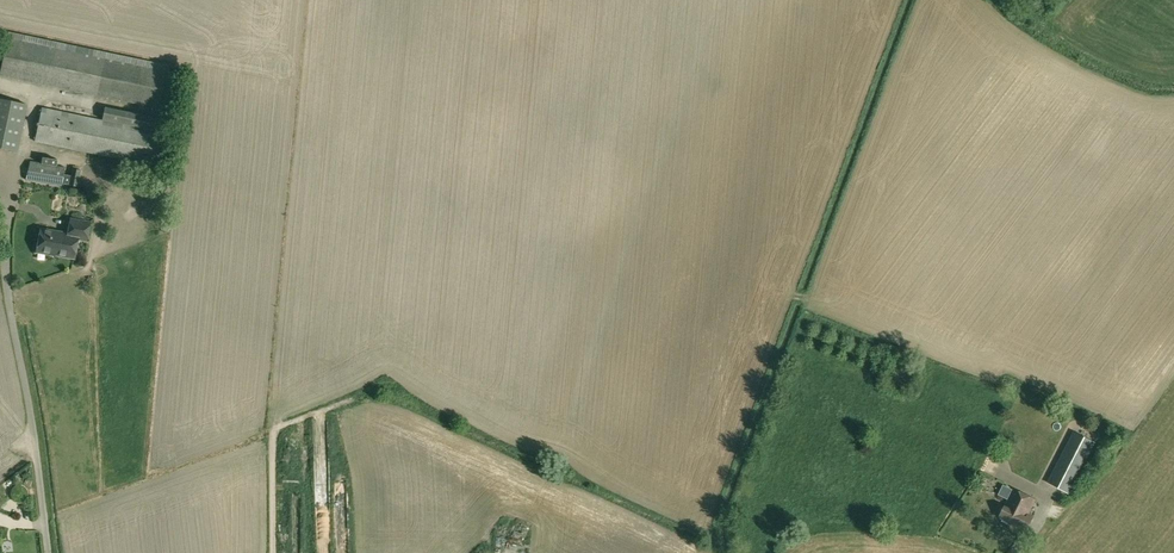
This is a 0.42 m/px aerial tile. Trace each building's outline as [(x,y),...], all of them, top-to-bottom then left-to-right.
[(171,112),(178,73),(8,38),(0,72),(0,75),(171,112)] [(18,151),(28,104),(0,98),(0,147),(18,151)] [(102,120),(161,133),(164,120),(105,107),(102,120)] [(35,141),(154,166),(161,133),(102,120),(42,108),(35,141)] [(30,161),(26,180),(61,186),(62,184),(78,186),(80,171),(71,169),(70,175),(64,174),(65,167),(57,166),(58,159),(42,157),(41,163),(30,161)] [(37,249),(54,252),(54,254),(74,257),(78,239),(86,240),(89,225),(70,221),(68,234),(41,229),(37,249)] [(892,375),(907,378),(909,368),(895,365),(892,375)] [(1022,397),(1017,405),(1028,411),(1032,403),(1022,397)] [(1029,446),(1030,443),(1040,445),(1043,431),(1024,426),(1020,444),(1029,446)] [(1074,431),(1048,482),(1069,493),(1095,442),(1074,431)] [(996,491),(1005,496),(1010,486),(1001,482),(996,491)] [(18,502),(20,502),(21,502),(22,502),(23,502),(24,502),(25,501),(26,500),(27,499),(28,499),(28,498),(29,497),(29,496),(29,495),(29,494),(29,493),(29,492),(29,491),(28,490),(28,489),(27,488),(26,487),(25,486),(24,486),(23,485),(22,485),(21,485),(20,485),(18,485),(17,485),(17,486),(16,486),(15,487),(14,487),(13,488),(13,489),(12,490),(12,491),(12,492),(12,494),(12,495),(12,496),(12,497),(13,498),(13,499),(14,500),(15,501),(16,501),(17,502),(18,502)] [(999,518),(1026,531),(1033,516),(1028,514),(1035,500),(1014,490),(1005,507),(1004,507),(999,518)]
